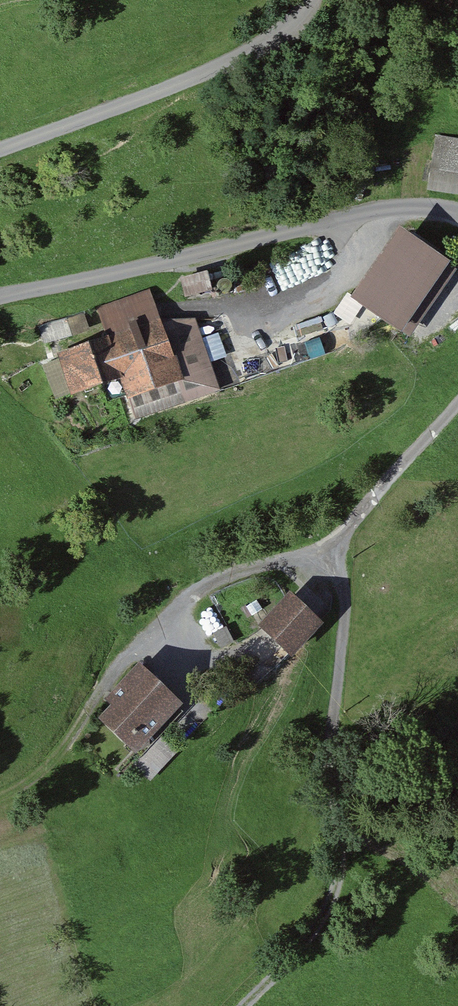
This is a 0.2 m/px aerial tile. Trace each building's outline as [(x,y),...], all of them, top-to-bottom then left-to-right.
[(428,188),(457,194),(457,135),(440,131),(428,188)] [(449,263),(401,232),(356,301),(405,332),(449,263)] [(188,295),(212,292),(209,273),(185,276),(188,295)] [(102,311),(114,339),(63,359),(78,395),(107,384),(112,397),(132,389),(145,420),(226,389),(199,321),(169,333),(153,291),(102,311)] [(45,340),(73,337),(71,319),(43,321),(45,340)] [(333,619),(299,589),(266,627),(300,657),(333,619)] [(190,707),(149,670),(106,719),(148,755),(190,707)]
